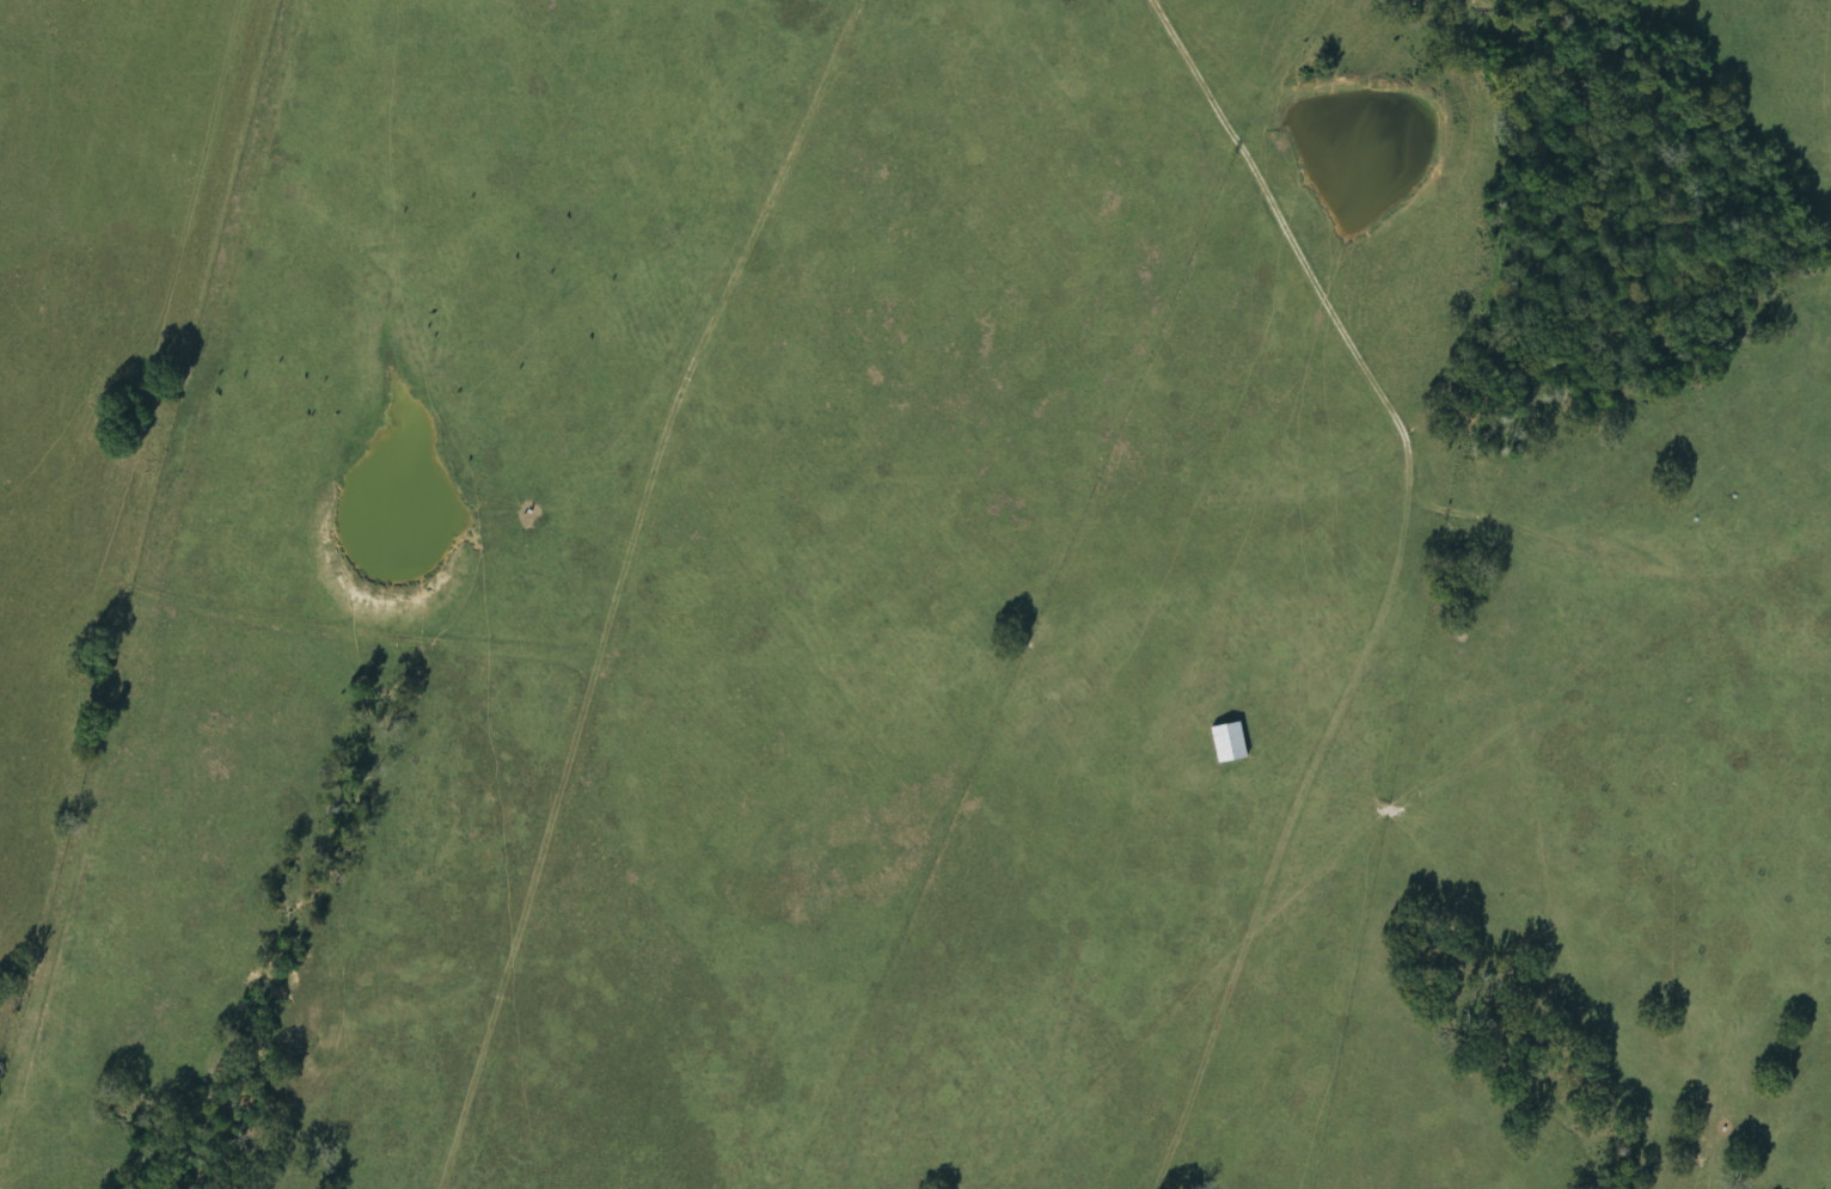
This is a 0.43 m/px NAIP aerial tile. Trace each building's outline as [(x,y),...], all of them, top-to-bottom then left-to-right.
[(1244,759),(1239,722),(1210,726),(1214,763),(1244,759)]
